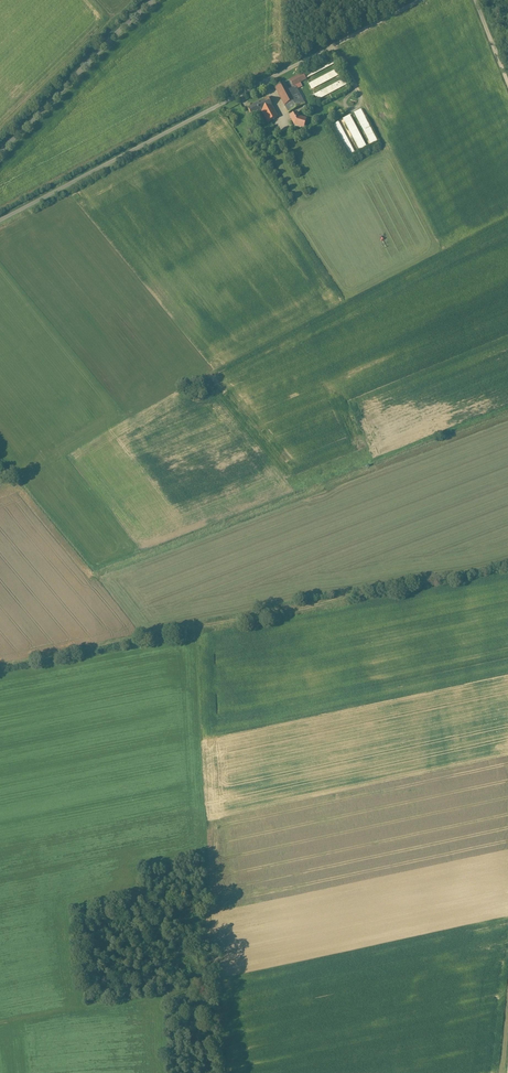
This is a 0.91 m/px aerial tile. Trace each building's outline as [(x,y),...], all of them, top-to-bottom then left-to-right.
[(333,57),(304,73),(307,79),(337,64),(333,57)] [(339,68),(309,84),(312,90),(343,75),(339,68)] [(295,85),(307,79),(304,73),(276,88),(288,113),(305,105),(295,85)] [(344,79),(314,95),(318,101),(348,85),(344,79)] [(252,117),(262,112),(272,107),(267,98),(248,109),(252,117)] [(278,118),(272,107),(262,112),(268,124),(278,118)] [(378,142),(361,110),(354,113),(371,146),(378,142)] [(300,116),(297,112),(289,116),(294,125),(304,128),(307,119),(300,116)] [(367,149),(350,115),(343,119),(361,152),(367,149)] [(356,155),(338,120),(331,124),(349,158),(356,155)]
